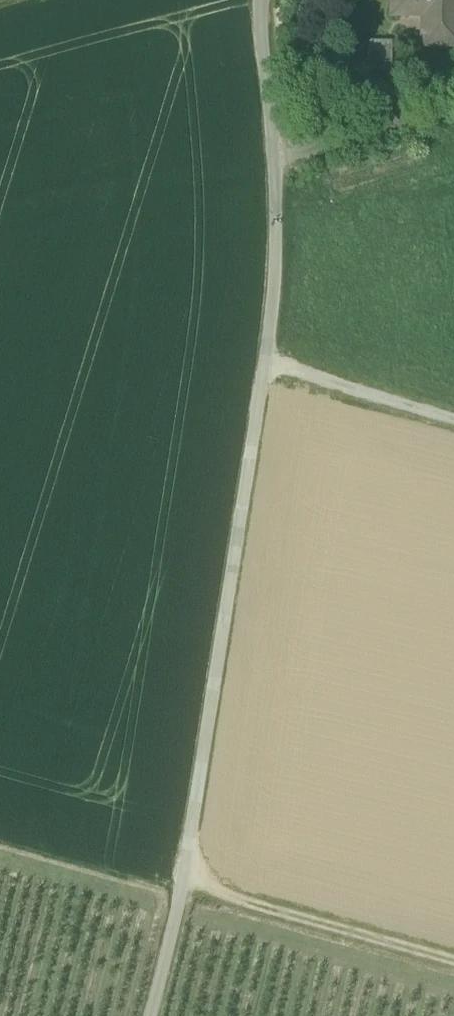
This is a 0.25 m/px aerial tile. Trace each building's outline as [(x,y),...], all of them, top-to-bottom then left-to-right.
[(453,58),(453,0),(389,0),(389,7),(400,7),(399,26),(418,26),(418,57),(453,58)] [(388,26),(399,26),(400,7),(389,7),(388,26)] [(363,81),(386,81),(386,54),(363,54),(363,81)]
